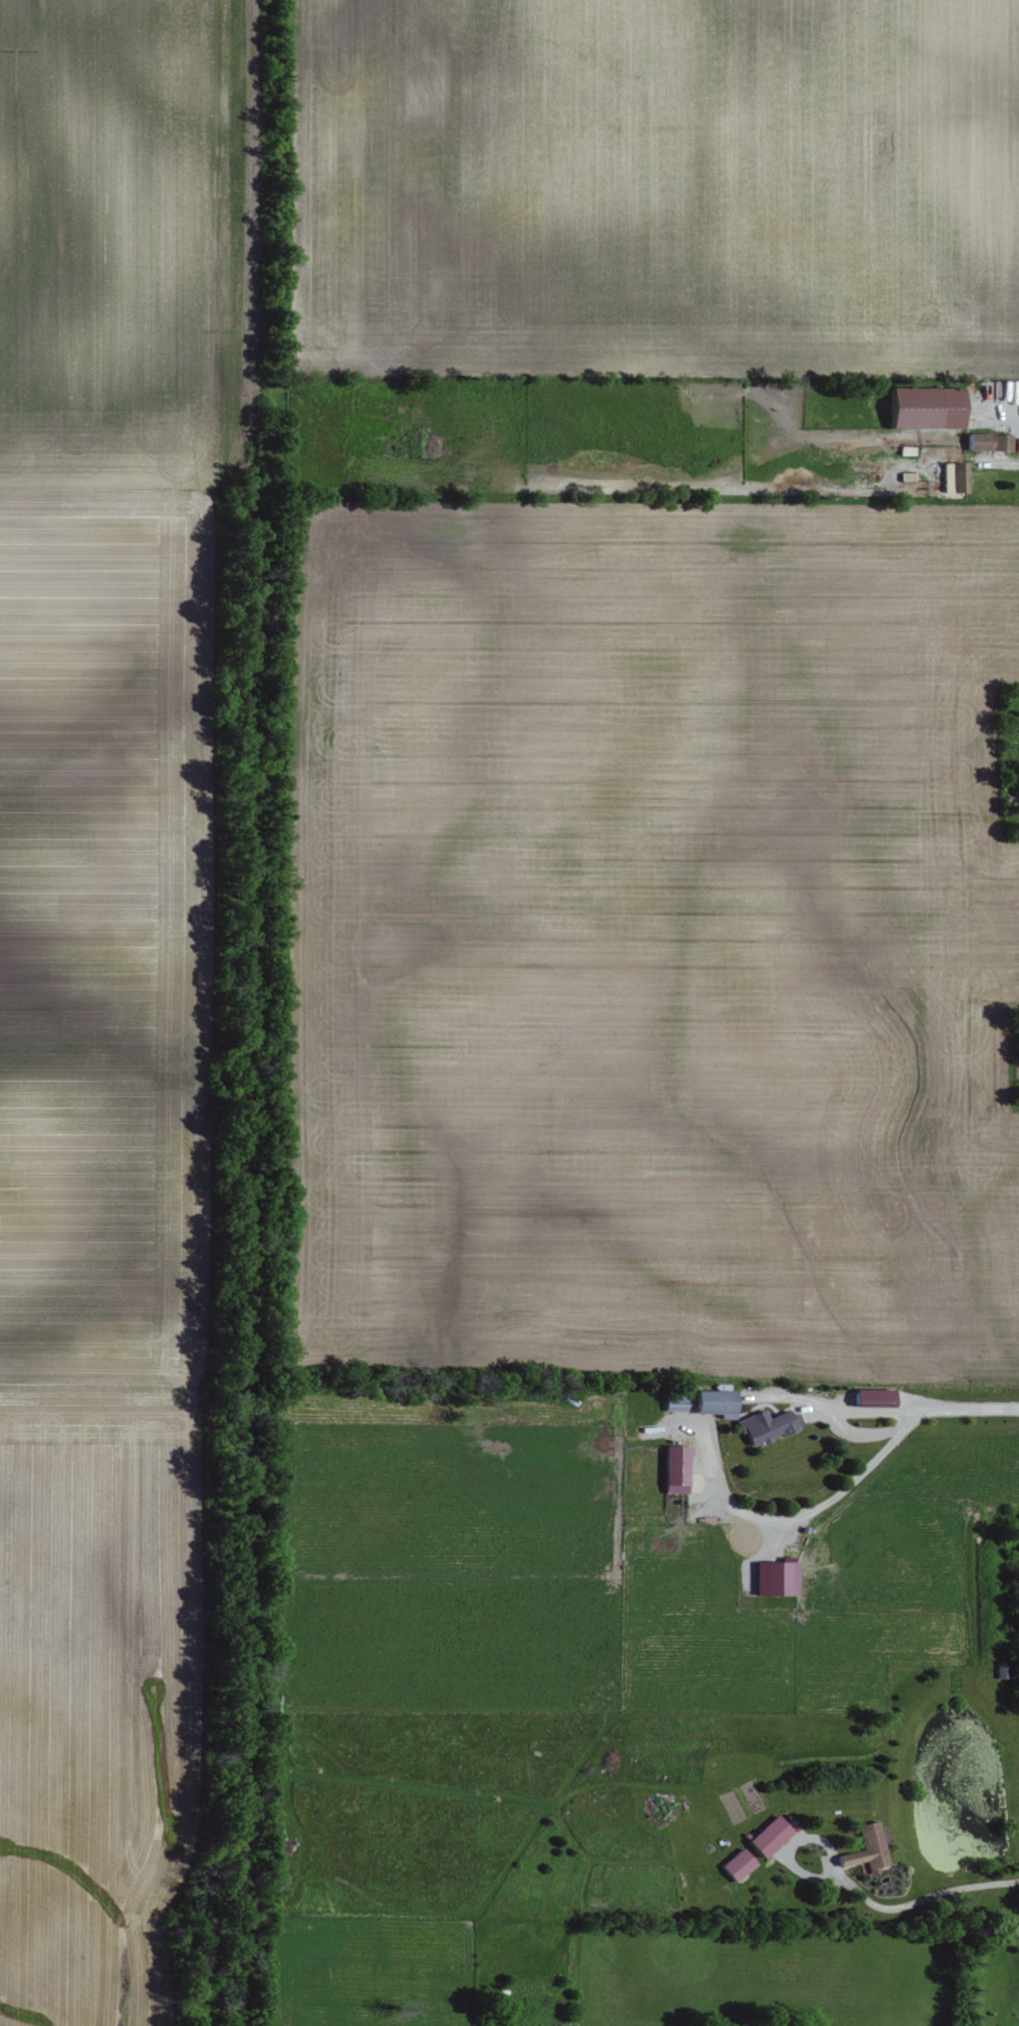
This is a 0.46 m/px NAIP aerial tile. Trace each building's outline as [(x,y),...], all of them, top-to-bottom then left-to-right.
[(966,429),(966,388),(894,387),(894,428),(966,429)] [(968,450),(1013,451),(1013,435),(968,434),(968,450)] [(902,455),(914,455),(914,447),(902,447),(902,455)] [(945,463),(945,492),(969,491),(968,463),(945,463)] [(857,1407),(896,1408),(896,1391),(857,1390),(857,1407)] [(720,1415),(720,1420),(737,1420),(737,1392),(698,1391),(698,1415),(720,1415)] [(687,1413),(688,1399),(666,1398),(666,1412),(687,1413)] [(736,1421),(740,1435),(746,1433),(751,1447),(799,1432),(792,1411),(769,1418),(766,1411),(736,1421)] [(690,1447),(666,1447),(665,1494),(689,1494),(690,1447)] [(757,1596),(798,1597),(799,1564),(757,1563),(757,1596)] [(794,1832),(777,1815),(749,1841),(766,1859),(794,1832)] [(866,1861),(869,1875),(879,1873),(878,1868),(889,1865),(885,1845),(890,1843),(887,1827),(880,1828),(878,1821),(858,1826),(863,1850),(839,1855),(841,1867),(866,1861)] [(758,1866),(745,1849),(722,1864),(734,1882),(758,1866)]
